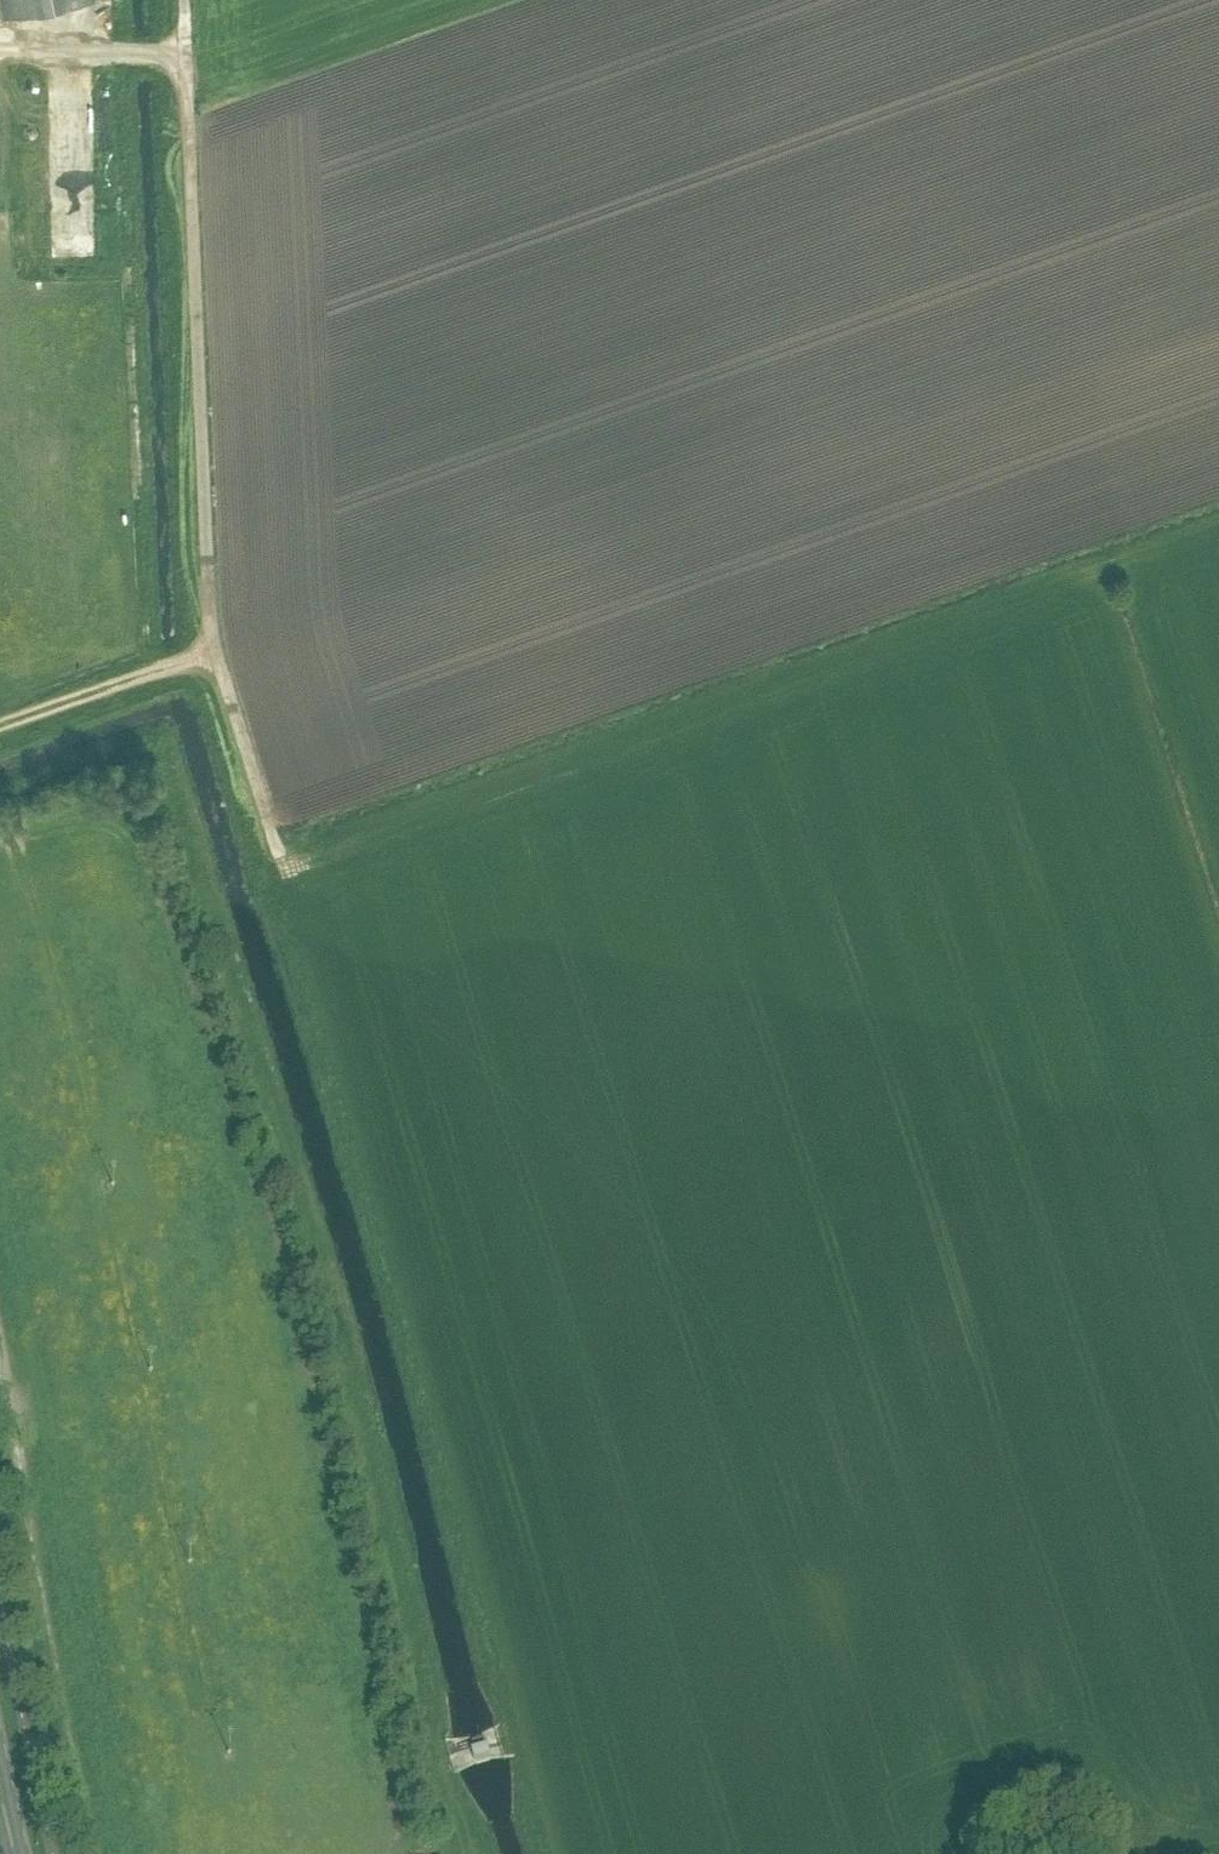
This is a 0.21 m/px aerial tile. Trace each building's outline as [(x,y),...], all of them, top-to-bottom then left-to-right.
[(4,15),(79,0),(1,0),(4,15)]
